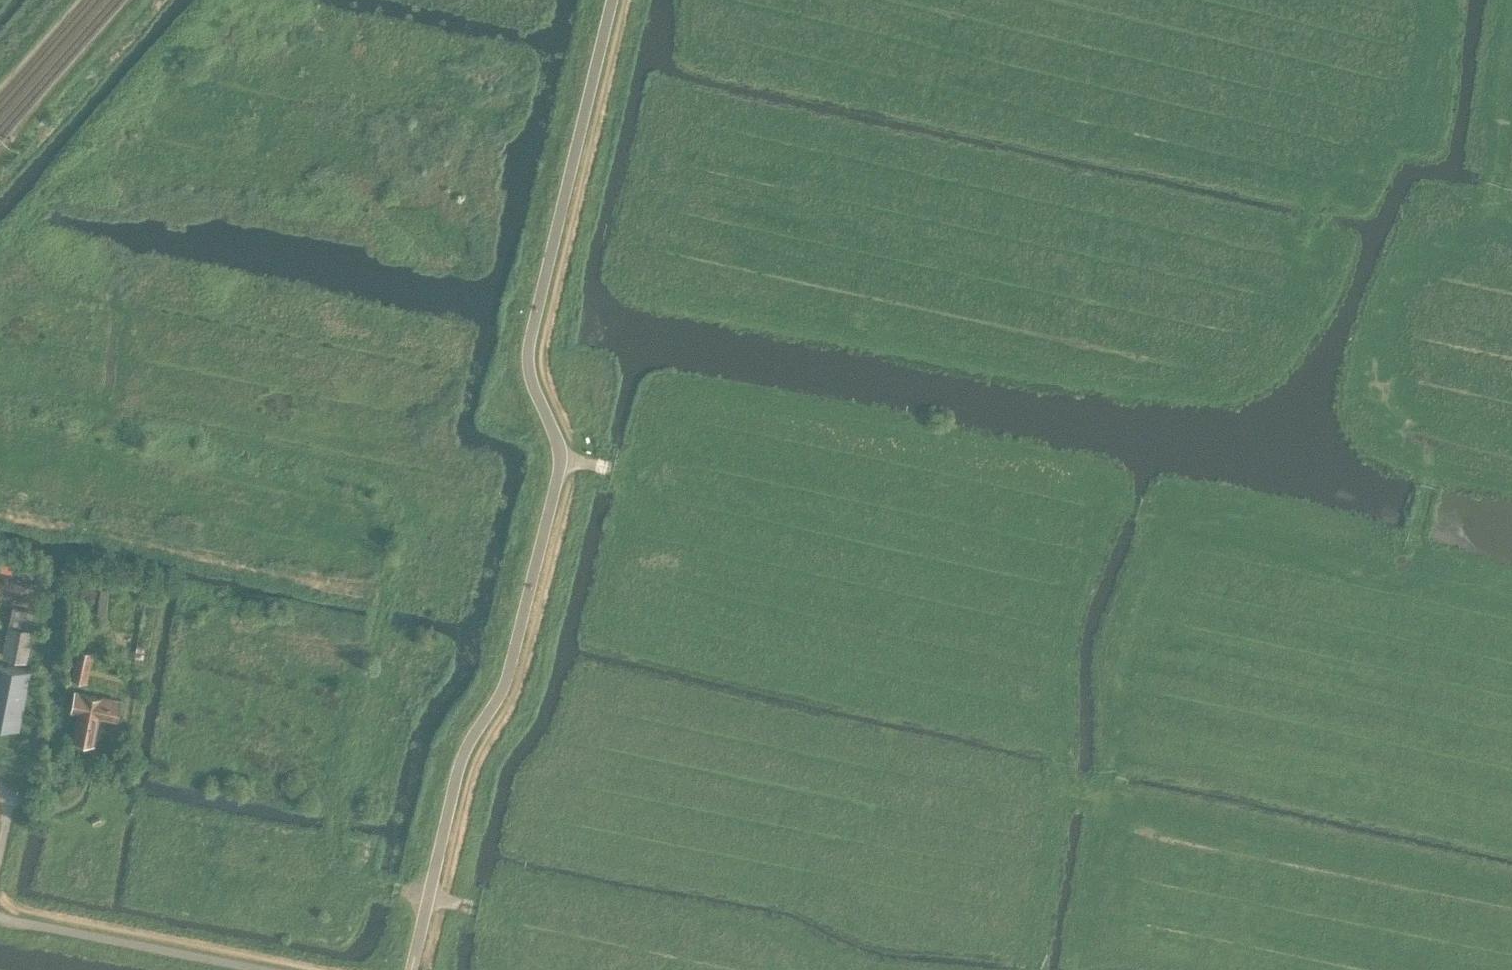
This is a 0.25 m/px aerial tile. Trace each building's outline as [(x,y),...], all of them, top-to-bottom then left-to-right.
[(13,602),(9,624),(33,629),(37,606),(13,602)] [(33,629),(9,624),(3,655),(27,660),(33,629)] [(87,681),(93,650),(78,647),(72,678),(87,681)] [(19,728),(31,669),(0,663),(0,724),(19,728)] [(117,717),(120,700),(75,691),(72,708),(80,710),(75,739),(93,742),(99,714),(117,717)]
